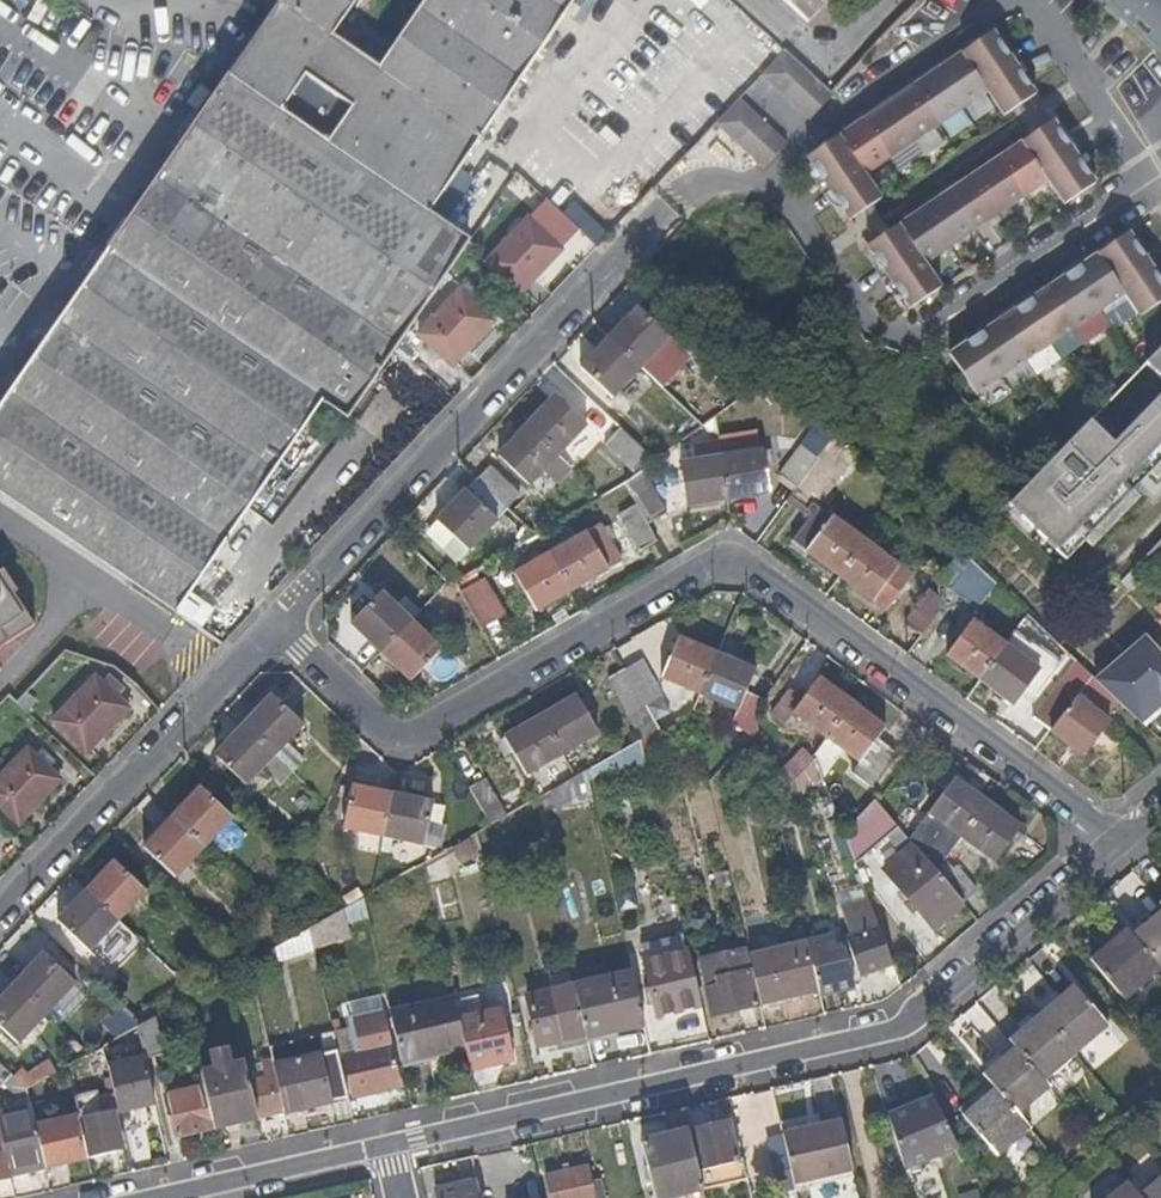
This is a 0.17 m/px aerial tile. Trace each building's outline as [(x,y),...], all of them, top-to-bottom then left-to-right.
[(270,0),(257,0),(273,13),(278,6),(270,0)] [(348,112),(326,145),(425,213),(574,0),(426,0),(387,56),(341,25),(359,0),(270,0),(278,6),(329,42),(315,61),(310,57),(304,57),(294,68),(297,76),(303,79),(348,112)] [(804,26),(829,0),(775,0),(804,26)] [(1116,9),(1160,52),(1160,0),(1106,0),(1116,9)] [(294,68),(304,57),(310,57),(315,61),(329,42),(278,6),(273,13),(227,77),(279,113),(303,79),(297,76),(294,68)] [(860,176),(966,107),(984,94),(986,96),(1000,119),(1033,97),(990,34),(878,107),(802,157),(844,222),(876,201),(860,176)] [(826,93),(783,53),(760,77),(805,120),(828,96),(826,93)] [(227,77),(104,257),(318,404),(321,406),(346,423),(395,349),(467,242),(449,230),(425,213),(326,145),(279,113),(227,77)] [(783,146),(737,101),(714,126),(761,170),(783,146)] [(976,229),(1043,185),(1059,209),(1092,188),(1068,152),(1050,124),(982,168),(927,204),(861,247),(903,311),(935,290),(919,267),(976,229)] [(519,297),(561,252),(558,248),(537,229),(529,222),(487,266),(519,297)] [(562,241),(543,223),(537,229),(558,248),(562,241)] [(1119,300),(1133,322),(1160,304),(1160,296),(1123,238),(987,327),(940,357),(968,398),(976,394),(1017,367),(1119,300)] [(318,404),(104,257),(14,389),(0,410),(0,496),(174,615),(314,411),(318,404)] [(494,312),(472,292),(466,298),(488,318),(494,312)] [(452,369),(494,324),(488,318),(466,298),(461,294),(420,337),(452,369)] [(670,338),(641,309),(612,339),(642,368),(670,338)] [(642,368),(612,339),(583,370),(612,399),(642,368)] [(1158,368),(1152,362),(1109,405),(1160,454),(1160,365),(1158,368)] [(587,425),(557,397),(529,428),(559,456),(587,425)] [(1109,405),(1078,436),(1074,440),(1136,501),(1160,474),(1160,454),(1109,405)] [(559,456),(529,428),(500,459),(529,487),(559,456)] [(655,462),(621,429),(605,446),(634,472),(637,475),(642,472),(655,462)] [(722,459),(719,444),(697,446),(700,462),(722,459)] [(751,497),(740,465),(754,462),(764,458),(763,453),(722,459),(729,501),(751,497)] [(729,501),(722,459),(700,462),(681,465),(687,507),(729,501)] [(871,546),(816,504),(837,475),(821,460),(790,501),(813,519),(796,541),(848,578),(871,546)] [(763,486),(756,462),(742,466),(750,490),(763,486)] [(520,496),(490,468),(477,481),(508,510),(520,496)] [(667,514),(642,472),(637,475),(626,484),(638,505),(649,524),(667,514)] [(508,510),(477,481),(466,493),(496,522),(508,510)] [(496,522),(466,493),(438,524),(468,552),(496,522)] [(659,541),(649,524),(638,505),(622,515),(642,550),(659,541)] [(1024,600),(1052,573),(1002,520),(973,547),(1024,600)] [(622,561),(601,527),(552,554),(573,590),(622,561)] [(893,611),(916,580),(871,546),(848,578),(893,611)] [(573,590),(552,554),(515,576),(535,611),(573,590)] [(995,583),(963,554),(947,574),(945,587),(977,614),(999,586),(995,583)] [(34,627),(13,595),(18,592),(3,571),(0,573),(0,649),(34,627)] [(500,613),(481,582),(460,594),(479,627),(500,613)] [(404,597),(391,584),(382,595),(395,607),(404,597)] [(941,616),(943,600),(931,592),(905,627),(924,642),(941,616)] [(381,652),(419,611),(404,597),(395,607),(382,595),(381,594),(351,624),(381,652)] [(412,681),(440,651),(423,633),(433,622),(420,610),(419,611),(381,652),(412,681)] [(986,679),(1009,647),(975,621),(953,654),(986,679)] [(1041,695),(1065,666),(1034,644),(1032,647),(1018,635),(1009,647),(986,679),(1017,703),(1029,687),(1041,695)] [(700,696),(715,657),(677,640),(661,679),(700,696)] [(1152,649),(1111,694),(1135,715),(1140,721),(1160,696),(1160,657),(1152,649)] [(745,696),(754,673),(715,657),(700,696),(738,712),(745,696)] [(662,699),(641,661),(624,671),(645,708),(662,699)] [(645,708),(624,671),(608,680),(640,741),(658,731),(645,708)] [(789,712),(831,743),(855,707),(814,677),(798,700),(797,701),(789,712)] [(83,754),(126,711),(117,702),(124,695),(111,683),(103,690),(96,684),(55,728),(83,754)] [(1052,729),(1078,696),(1061,686),(1038,718),(1052,729)] [(789,712),(797,701),(798,700),(785,691),(767,717),(780,726),(789,712)] [(758,734),(754,715),(763,703),(764,702),(745,696),(738,712),(733,725),(752,740),(758,734)] [(1114,724),(1078,696),(1052,729),(1090,756),(1114,724)] [(34,707),(25,697),(15,708),(25,717),(34,707)] [(291,738),(303,726),(274,697),(245,728),(274,755),(291,738)] [(597,736),(576,699),(541,720),(561,756),(597,736)] [(880,741),(889,730),(855,707),(831,743),(837,746),(862,763),(853,776),(872,790),(897,753),(880,741)] [(561,756),(541,720),(505,741),(525,776),(561,756)] [(274,755),(245,728),(215,758),(245,786),(257,772),(274,755)] [(642,755),(664,743),(658,731),(640,741),(639,741),(642,755)] [(310,758),(291,738),(274,755),(294,774),(310,758)] [(644,764),(642,755),(639,741),(586,772),(587,779),(644,764)] [(276,792),(294,774),(274,755),(257,772),(276,792)] [(56,783),(54,780),(48,775),(54,768),(42,757),(36,764),(27,757),(0,785),(0,811),(15,825),(56,783)] [(799,793),(819,773),(816,764),(813,759),(795,778),(795,780),(798,789),(799,793)] [(781,794),(795,778),(784,769),(770,785),(774,801),(781,794)] [(996,802),(961,777),(937,812),(957,826),(970,835),(996,802)] [(783,804),(798,789),(795,780),(795,778),(781,794),(783,804)] [(508,816),(488,779),(470,789),(490,826),(508,816)] [(825,790),(823,782),(817,784),(820,792),(825,790)] [(383,837),(391,796),(351,787),(342,828),(383,837)] [(203,848),(231,817),(202,788),(173,819),(203,848)] [(575,809),(571,793),(550,799),(554,814),(575,809)] [(786,818),(783,804),(781,794),(774,801),(778,820),(786,818)] [(423,846),(431,805),(391,796),(383,837),(423,846)] [(1000,857),(1023,822),(996,802),(970,835),(1000,857)] [(904,831),(879,803),(859,817),(865,832),(874,860),(904,831)] [(203,848),(173,819),(143,849),(173,879),(203,848)] [(925,855),(944,837),(930,823),(912,840),(918,847),(925,855)] [(942,873),(970,835),(957,826),(944,837),(925,855),(942,873)] [(475,856),(467,840),(451,848),(461,865),(475,856)] [(925,855),(918,847),(889,873),(909,894),(925,913),(938,928),(967,901),(956,889),(942,873),(925,855)] [(145,892),(116,863),(87,895),(117,922),(145,892)] [(925,913),(909,894),(902,899),(916,918),(925,913)] [(117,922),(87,895),(58,924),(87,952),(117,922)] [(877,930),(867,903),(857,907),(866,934),(877,930)] [(866,934),(857,907),(835,913),(844,943),(866,934)] [(1135,937),(1160,968),(1160,914),(1135,937)] [(314,955),(308,930),(296,937),(283,945),(286,962),(288,961),(314,955)] [(890,966),(877,930),(866,934),(844,943),(860,977),(890,966)] [(1092,962),(1127,1002),(1160,976),(1160,968),(1135,937),(1129,930),(1092,962)] [(853,988),(844,954),(836,955),(832,938),(805,944),(815,986),(817,993),(818,996),(853,988)] [(815,986),(805,944),(749,957),(759,1006),(801,996),(799,989),(815,986)] [(286,962),(283,945),(258,959),(260,968),(286,962)] [(698,1009),(690,973),(688,972),(683,950),(645,959),(658,1019),(698,1009)] [(756,1006),(744,952),(698,963),(711,1018),(756,1006)] [(74,984),(42,956),(15,985),(45,1014),(74,984)] [(643,1024),(631,972),(573,985),(573,987),(585,1038),(643,1024)] [(59,1027),(87,998),(74,984),(45,1014),(59,1027)] [(15,985),(0,1001),(0,1030),(16,1045),(45,1014),(15,985)] [(817,993),(815,986),(799,989),(801,996),(817,993)] [(585,1038),(573,987),(527,998),(539,1048),(555,1044),(585,1038)] [(1080,1056),(1112,1028),(1076,987),(1044,1016),(1080,1056)] [(465,1051),(458,1019),(454,1002),(390,1015),(401,1065),(426,1060),(465,1051)] [(514,1062),(501,1009),(458,1019),(465,1051),(470,1073),(514,1062)] [(1019,1048),(1049,1083),(1080,1056),(1044,1016),(1042,1013),(1012,1041),(1019,1048)] [(160,1058),(152,1019),(142,1025),(136,1028),(144,1062),(160,1058)] [(587,1047),(585,1038),(555,1044),(557,1054),(587,1047)] [(400,1088),(390,1046),(373,1049),(372,1041),(357,1045),(358,1053),(344,1057),(353,1098),(400,1088)] [(107,1070),(102,1047),(88,1055),(86,1057),(91,1078),(107,1071),(107,1070)] [(997,1087),(1023,1116),(1054,1089),(1049,1083),(1019,1048),(987,1076),(997,1087)] [(348,1100),(336,1050),(272,1065),(273,1070),(275,1077),(283,1114),(348,1100)] [(126,1065),(124,1058),(118,1059),(119,1066),(126,1065)] [(428,1068),(426,1060),(401,1065),(403,1073),(428,1068)] [(154,1105),(144,1062),(126,1065),(119,1066),(107,1070),(107,1071),(117,1114),(154,1105)] [(26,1091),(59,1072),(50,1064),(33,1080),(15,1064),(7,1072),(9,1074),(22,1086),(26,1091)] [(257,1120),(249,1083),(244,1065),(200,1075),(203,1087),(212,1130),(257,1120)] [(203,1087),(200,1075),(198,1068),(188,1071),(193,1090),(203,1087)] [(22,1086),(9,1074),(0,1084),(11,1095),(22,1086)] [(283,1114),(275,1077),(269,1079),(249,1083),(257,1120),(283,1114)] [(18,1098),(26,1091),(22,1086),(11,1095),(15,1097),(18,1098)] [(212,1130),(203,1087),(193,1090),(163,1097),(173,1140),(212,1130)] [(997,1087),(964,1115),(1001,1157),(1034,1129),(1023,1116),(997,1087)] [(120,1151),(112,1115),(101,1117),(97,1098),(73,1103),(77,1120),(78,1123),(80,1123),(89,1161),(109,1158),(109,1154),(120,1151)] [(958,1147),(933,1098),(887,1117),(904,1170),(958,1147)] [(35,1128),(31,1108),(0,1115),(0,1140),(8,1177),(45,1169),(35,1128)] [(782,1133),(776,1112),(758,1117),(765,1149),(784,1145),(782,1133)] [(86,1160),(78,1123),(77,1120),(35,1128),(45,1169),(86,1160)] [(852,1172),(841,1120),(782,1133),(784,1145),(794,1185),(852,1172)] [(737,1161),(729,1123),(690,1132),(699,1172),(733,1164),(737,1161)] [(686,1133),(641,1144),(654,1197),(681,1197),(680,1191),(699,1187),(686,1133)] [(0,1140),(0,1179),(8,1177),(0,1140)] [(747,1180),(743,1161),(737,1161),(733,1164),(737,1182),(747,1180)] [(599,1176),(590,1178),(587,1166),(545,1177),(550,1197),(604,1197),(599,1176)] [(477,1178),(436,1189),(438,1197),(481,1197),(477,1178)] [(1142,1195),(1145,1197),(1160,1197),(1160,1180),(1142,1195)] [(1131,1183),(1115,1197),(1145,1197),(1142,1195),(1131,1183)]
